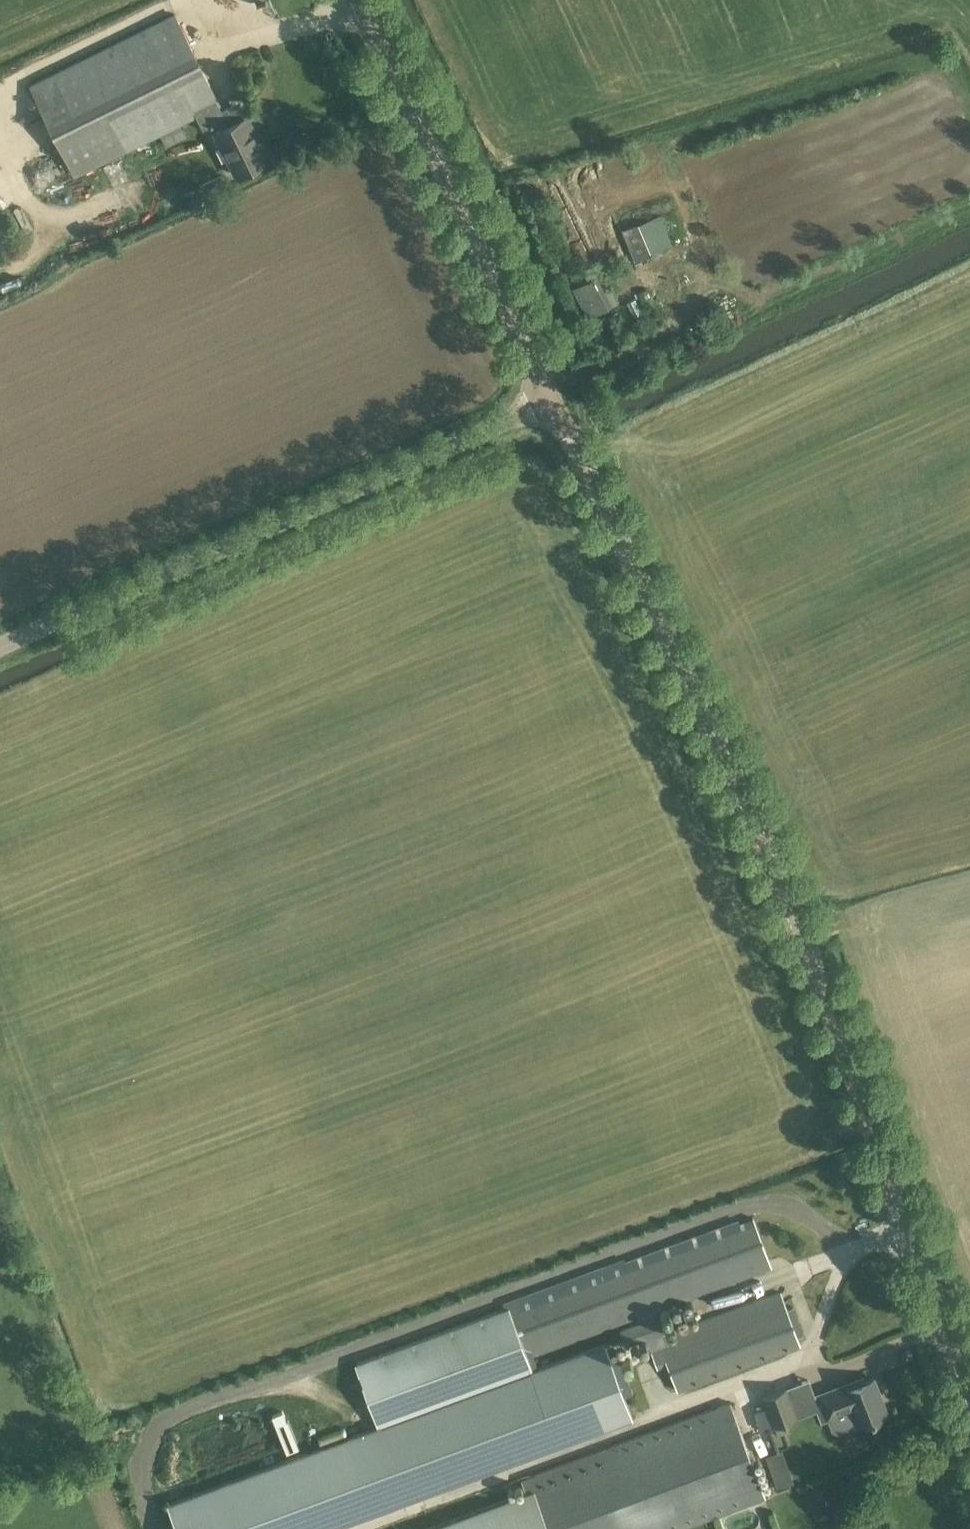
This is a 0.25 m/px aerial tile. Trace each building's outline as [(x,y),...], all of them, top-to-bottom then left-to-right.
[(196,116),(219,105),(220,104),(175,14),(31,86),(75,176),(196,116)] [(219,105),(196,116),(202,130),(212,126),(215,132),(214,132),(235,175),(268,158),(260,142),(257,144),(250,131),(254,129),(247,115),(228,124),(219,105)] [(660,214),(622,230),(635,261),(673,246),(660,214)] [(612,305),(598,275),(573,287),(588,317),(612,305)] [(734,1225),(515,1305),(534,1355),(638,1317),(640,1323),(621,1330),(626,1345),(645,1338),(657,1367),(666,1364),(677,1390),(781,1352),(800,1345),(780,1292),(761,1299),(664,1335),(655,1310),(752,1274),(771,1267),(753,1218),(734,1225)] [(515,1305),(355,1364),(377,1425),(538,1367),(534,1355),(515,1305)] [(166,1503),(176,1528),(338,1528),(633,1419),(604,1342),(538,1367),(377,1425),(166,1503)] [(863,1377),(818,1394),(827,1418),(828,1417),(832,1429),(838,1431),(859,1423),(859,1424),(887,1414),(874,1377),(864,1381),(863,1377)] [(785,1386),(761,1394),(772,1425),(796,1417),(785,1386)] [(422,1528),(678,1528),(765,1496),(730,1401),(521,1479),(525,1491),(422,1528)]
